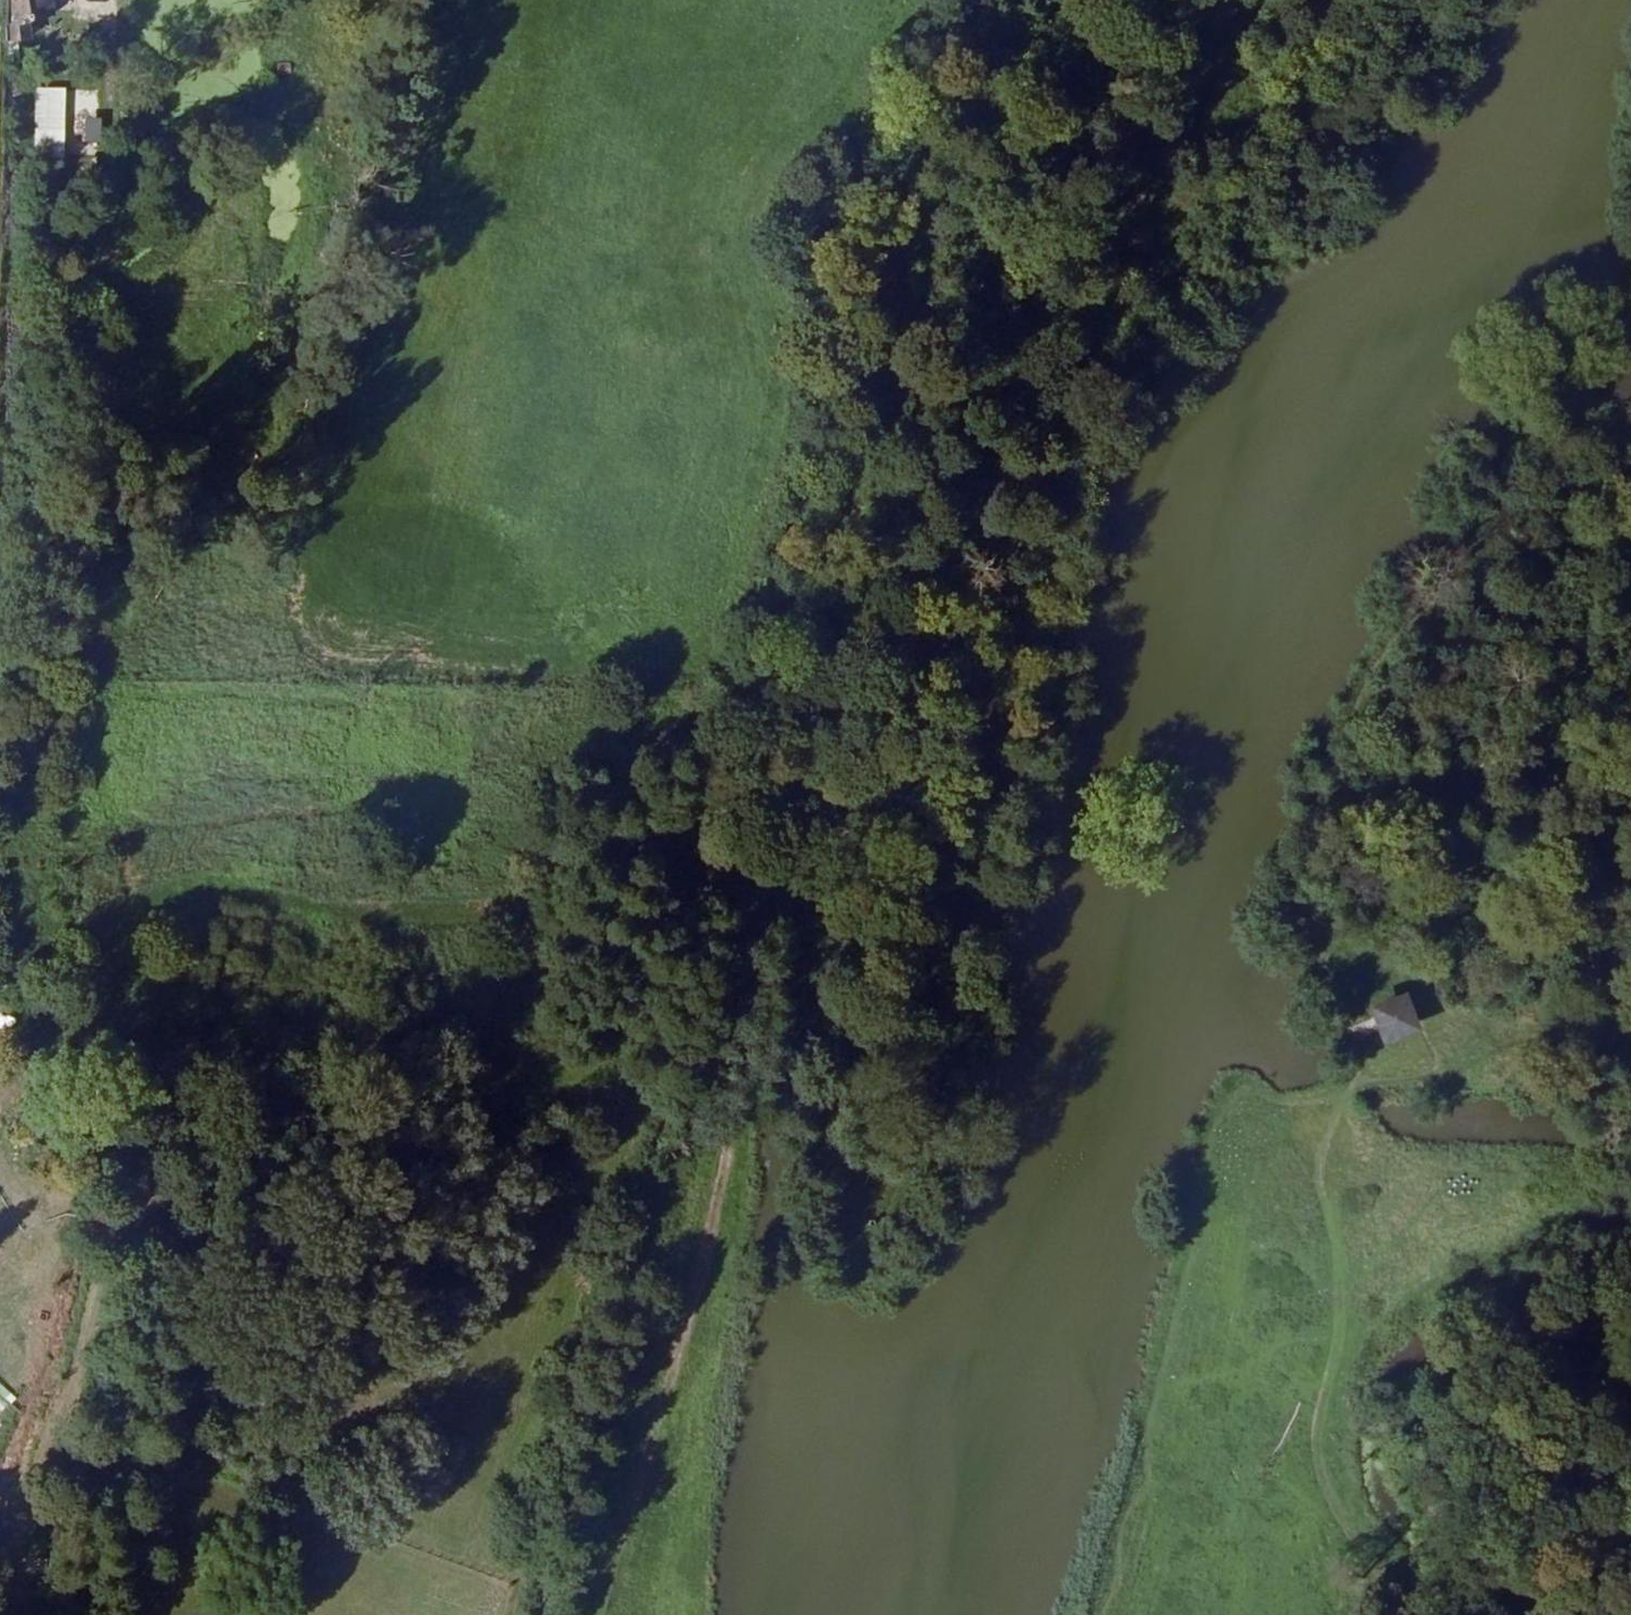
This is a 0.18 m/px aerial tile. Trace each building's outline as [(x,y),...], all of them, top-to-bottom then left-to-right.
[(41,0),(5,0),(3,49),(27,48),(27,30),(42,30),(41,0)] [(34,84),(33,155),(65,155),(66,85),(34,84)] [(85,113),(84,141),(101,141),(102,113),(85,113)] [(1412,993),(1376,1004),(1389,1042),(1424,1031),(1412,993)]
